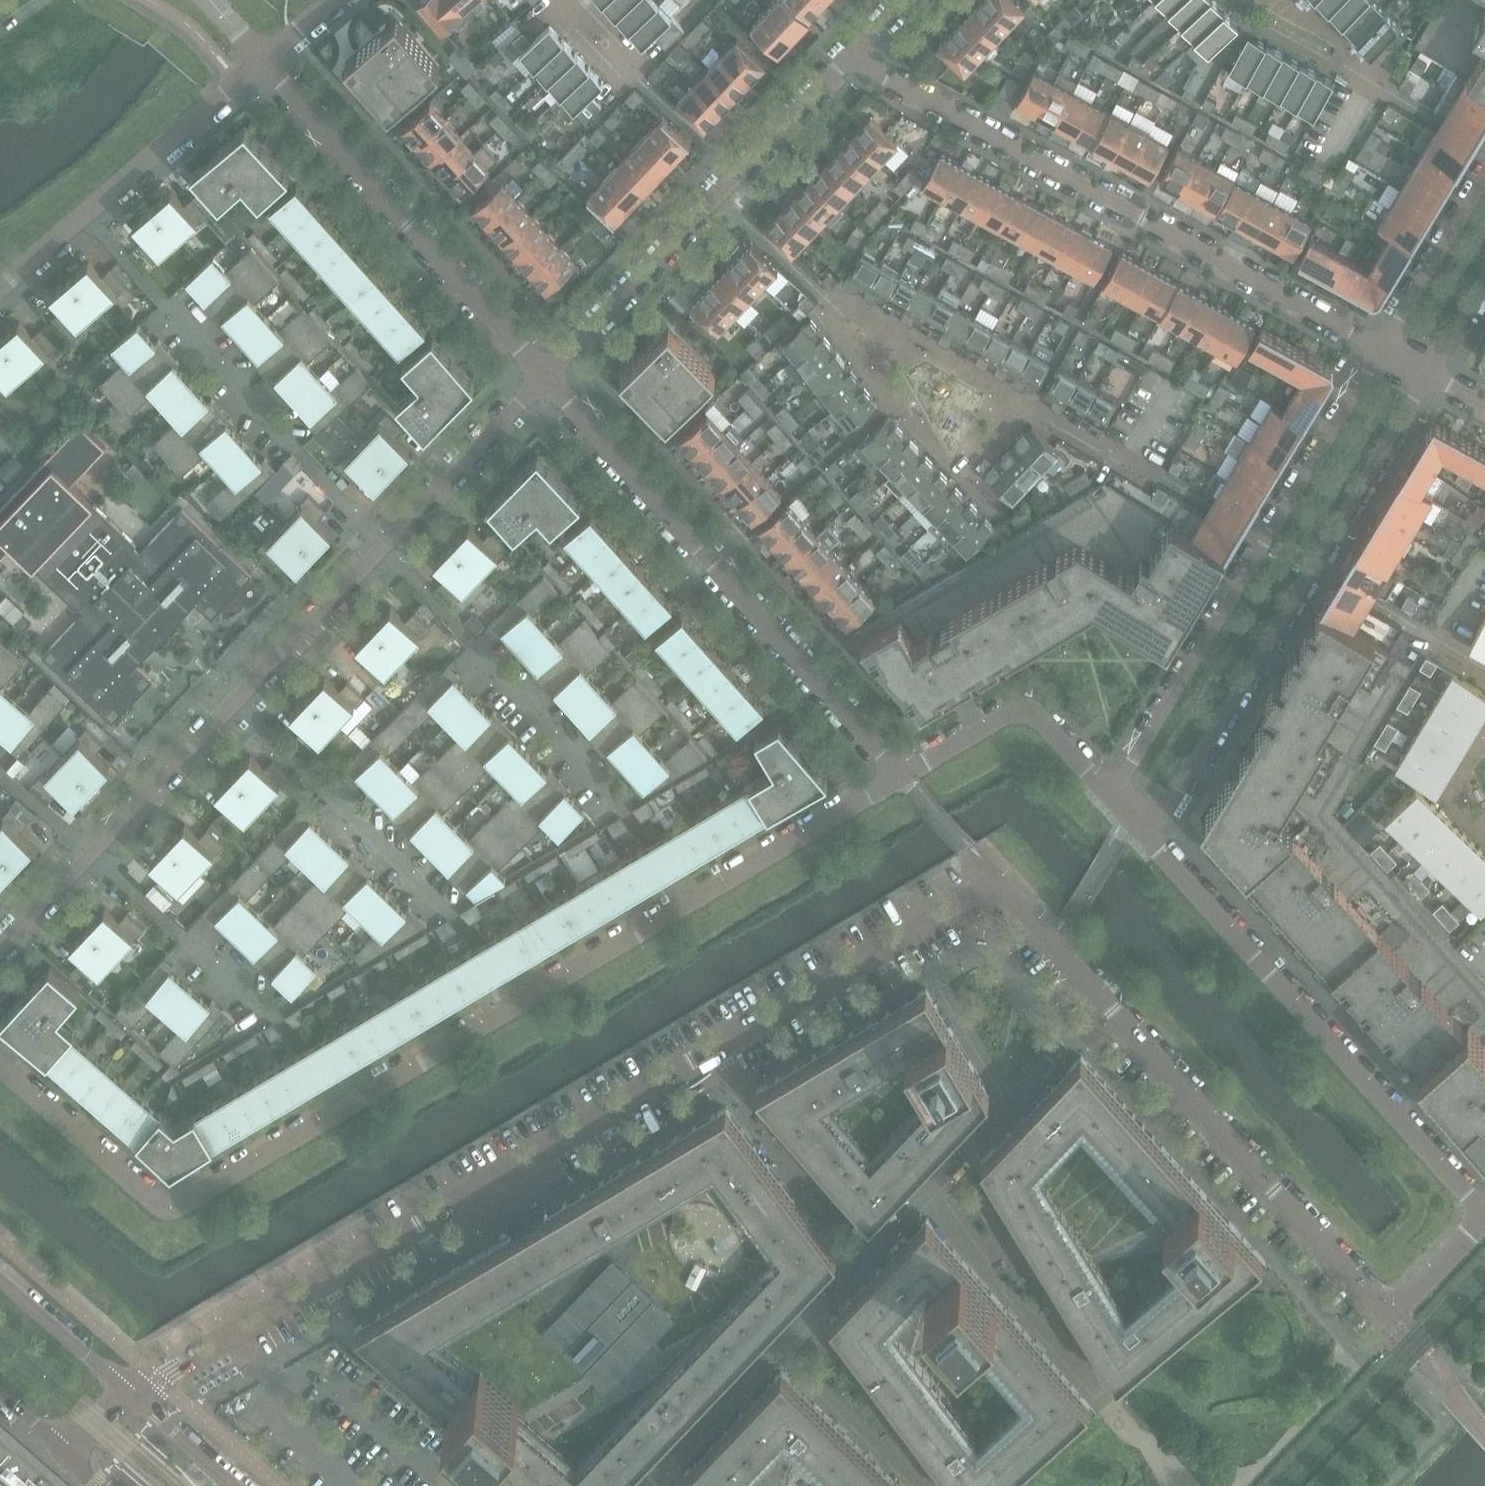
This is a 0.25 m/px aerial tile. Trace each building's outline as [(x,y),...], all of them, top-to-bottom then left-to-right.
[(457,0),(418,0),(443,29),(452,21),(457,28),(471,16),(457,0)] [(471,16),(484,5),(480,0),(457,0),(471,16)] [(633,0),(605,0),(602,3),(615,17),(633,0)] [(658,3),(656,0),(633,0),(615,17),(629,31),(658,3)] [(790,0),(775,0),(767,8),(798,39),(809,27),(804,23),(809,18),(790,0)] [(821,0),(790,0),(809,18),(824,2),(821,0)] [(984,0),(972,0),(969,4),(973,8),(968,14),(995,40),(1010,24),(984,0)] [(1017,0),(984,0),(1010,24),(1025,8),(1017,0)] [(1182,0),(1157,0),(1168,12),(1182,0)] [(1210,0),(1182,0),(1168,12),(1182,26),(1210,0)] [(1225,13),(1213,0),(1210,0),(1182,26),(1195,41),(1225,13)] [(1339,0),(1315,0),(1328,12),(1339,0)] [(1366,0),(1339,0),(1328,12),(1342,25),(1366,0)] [(1384,9),(1375,0),(1366,0),(1342,25),(1356,39),(1384,9)] [(1414,46),(1457,71),(1484,88),(1484,0),(1441,0),(1414,46)] [(642,45),(672,17),(658,3),(629,31),(642,45)] [(798,39),(767,8),(751,24),(778,50),(783,45),(788,50),(798,39)] [(1370,52),(1398,23),(1384,9),(1356,39),(1370,52)] [(1208,55),(1238,27),(1225,13),(1195,41),(1208,55)] [(995,40),(968,14),(962,20),(958,16),(948,25),(980,56),(995,40)] [(1072,25),(1064,16),(1054,26),(1063,34),(1072,25)] [(440,69),(396,18),(388,25),(387,23),(376,32),(378,34),(345,62),(389,113),(440,69)] [(702,36),(711,26),(702,18),(693,28),(702,36)] [(500,49),(521,31),(521,30),(512,20),(491,38),(500,49)] [(534,68),(563,39),(550,25),(532,43),(523,34),(513,43),(521,52),(520,53),(534,68)] [(980,56),(948,25),(939,35),(943,40),(937,46),(964,72),(980,56)] [(1054,44),(1063,34),(1054,26),(1045,35),(1054,44)] [(693,46),(702,36),(693,28),(684,37),(693,46)] [(1108,43),(1112,36),(1101,29),(1092,46),(1102,51),(1108,43)] [(1071,48),(1077,38),(1070,34),(1064,45),(1071,48)] [(1246,79),(1265,44),(1248,34),(1228,70),(1246,79)] [(1115,38),(1111,45),(1117,48),(1120,41),(1115,38)] [(547,82),(577,54),(563,39),(534,68),(547,82)] [(764,65),(737,39),(722,55),(749,81),(764,65)] [(1075,50),(1083,55),(1086,56),(1092,45),(1081,40),(1075,50)] [(678,61),(687,52),(678,43),(669,53),(678,61)] [(1113,57),(1118,49),(1117,48),(1111,45),(1108,43),(1102,51),(1113,57)] [(1263,89),(1282,53),(1265,44),(1246,79),(1263,89)] [(477,68),(458,47),(448,56),(466,77),(477,68)] [(1029,65),(1035,54),(1025,48),(1018,59),(1029,65)] [(1077,66),(1083,55),(1075,50),(1071,48),(1065,59),(1077,66)] [(1409,58),(1412,53),(1405,49),(1402,54),(1409,58)] [(1280,98),(1299,62),(1282,53),(1263,89),(1280,98)] [(561,96),(590,68),(577,54),(547,82),(561,96)] [(1148,77),(1153,68),(1156,64),(1156,58),(1152,54),(1143,63),(1138,71),(1148,77)] [(749,81),(722,55),(707,71),(734,97),(749,81)] [(1138,71),(1143,63),(1132,57),(1127,65),(1138,71)] [(1106,75),(1113,64),(1102,58),(1096,69),(1106,75)] [(1420,74),(1427,64),(1416,58),(1410,68),(1420,74)] [(1022,77),(1029,65),(1018,59),(1012,71),(1022,77)] [(1297,107),(1316,72),(1299,62),(1280,98),(1297,107)] [(1117,81),(1124,70),(1113,64),(1106,75),(1117,81)] [(656,83),(666,74),(657,66),(648,75),(656,83)] [(574,110),(604,82),(590,68),(561,96),(574,110)] [(997,85),(1003,74),(993,68),(987,80),(997,85)] [(1035,114),(1053,81),(1034,70),(1016,103),(1035,114)] [(734,97),(707,71),(692,87),(719,112),(734,97)] [(1457,71),(1446,90),(1484,113),(1484,88),(1457,71)] [(1314,117),(1333,81),(1316,72),(1297,107),(1314,117)] [(1010,100),(1020,81),(1008,74),(998,93),(1010,100)] [(1409,94),(1416,82),(1406,75),(1398,88),(1409,94)] [(1144,96),(1150,84),(1139,78),(1133,89),(1144,96)] [(469,98),(478,90),(469,80),(460,88),(469,98)] [(1054,124),(1072,91),(1053,81),(1035,114),(1054,124)] [(1155,102),(1161,90),(1150,84),(1144,96),(1155,102)] [(1192,100),(1197,91),(1186,86),(1181,95),(1192,100)] [(505,96),(497,87),(489,94),(497,103),(505,96)] [(719,112),(692,87),(677,103),(704,128),(719,112)] [(478,108),(487,100),(478,90),(469,98),(478,108)] [(634,108),(643,98),(634,90),(625,99),(634,108)] [(1446,90),(1434,109),(1445,116),(1477,135),(1484,121),(1484,113),(1446,90)] [(1074,135),(1092,102),(1072,91),(1054,124),(1074,135)] [(513,105),(505,96),(497,103),(505,112),(513,105)] [(1211,111),(1216,102),(1206,96),(1201,105),(1211,111)] [(1183,116),(1189,106),(1178,100),(1172,110),(1183,116)] [(1093,145),(1111,112),(1092,102),(1074,135),(1093,145)] [(417,144),(445,119),(430,103),(403,128),(417,144)] [(1391,123),(1399,110),(1388,104),(1380,116),(1391,123)] [(1203,127),(1209,117),(1198,111),(1192,121),(1203,127)] [(613,130),(622,120),(613,112),(604,122),(613,130)] [(1112,156),(1130,123),(1111,112),(1093,145),(1112,156)] [(507,122),(498,113),(489,121),(498,130),(507,122)] [(1242,127),(1247,119),(1236,113),(1231,122),(1242,127)] [(530,124),(522,115),(514,122),(522,131),(530,124)] [(1456,170),(1477,135),(1445,116),(1435,132),(1424,151),(1456,170)] [(690,143),(671,125),(663,117),(648,133),(675,159),(690,143)] [(897,142),(870,117),(856,131),(883,157),(897,142)] [(432,160),(460,135),(445,119),(417,144),(432,160)] [(1252,133),(1257,125),(1247,119),(1242,127),(1252,133)] [(516,132),(507,122),(498,130),(507,140),(516,132)] [(1131,166),(1149,133),(1130,123),(1112,156),(1131,166)] [(531,140),(538,133),(530,124),(522,131),(531,140)] [(290,175),(273,156),(245,126),(191,173),(219,205),(243,184),(259,202),(290,175)] [(1231,143),(1237,132),(1226,126),(1220,137),(1231,143)] [(598,146),(607,136),(598,128),(589,137),(598,146)] [(1284,130),(1280,138),(1291,143),(1295,135),(1284,130)] [(883,157),(856,131),(849,138),(845,134),(838,141),(869,172),(883,157)] [(1376,148),(1382,138),(1371,131),(1365,142),(1376,148)] [(1242,149),(1248,138),(1237,132),(1231,143),(1242,149)] [(1276,146),(1280,138),(1269,132),(1265,140),(1276,146)] [(675,159),(648,133),(633,149),(664,179),(673,169),(669,165),(675,159)] [(1150,177),(1168,144),(1149,133),(1131,166),(1150,177)] [(447,177),(484,143),(483,142),(474,151),(460,135),(432,160),(447,177)] [(1286,151),(1291,143),(1280,138),(1276,146),(1286,151)] [(579,157),(588,149),(579,140),(570,149),(579,157)] [(869,172),(838,141),(826,154),(830,158),(827,162),(854,188),(869,172)] [(1369,159),(1376,148),(1365,142),(1358,153),(1369,159)] [(461,193),(499,159),(484,143),(447,177),(461,193)] [(1269,163),(1275,152),(1264,146),(1258,157),(1269,163)] [(571,166),(579,157),(570,149),(562,158),(571,166)] [(664,179),(633,149),(618,165),(645,190),(650,185),(655,189),(664,179)] [(1179,192),(1197,160),(1177,149),(1159,182),(1179,192)] [(1456,170),(1424,151),(1412,169),(1444,189),(1456,170)] [(1280,169),(1286,158),(1275,152),(1269,163),(1280,169)] [(943,197),(961,164),(940,153),(922,186),(943,197)] [(549,168),(540,159),(531,168),(541,177),(549,168)] [(1198,203),(1216,170),(1197,160),(1179,192),(1198,203)] [(961,207),(979,174),(971,170),(973,167),(963,161),(961,164),(943,197),(961,207)] [(854,188),(827,162),(811,179),(838,205),(854,188)] [(1309,179),(1316,168),(1305,162),(1298,173),(1309,179)] [(645,190),(618,165),(603,180),(634,210),(644,200),(639,196),(645,190)] [(1348,182),(1355,172),(1344,165),(1338,176),(1348,182)] [(559,178),(549,168),(541,177),(550,186),(559,178)] [(911,186),(920,176),(911,168),(902,178),(911,186)] [(1321,185),(1327,174),(1316,168),(1309,179),(1321,185)] [(1444,189),(1412,169),(1401,188),(1433,208),(1444,189)] [(1217,213),(1235,181),(1216,170),(1198,203),(1217,213)] [(980,217),(997,184),(979,174),(961,207),(980,217)] [(1342,193),(1348,182),(1338,176),(1331,187),(1342,193)] [(911,186),(902,178),(893,187),(901,195),(911,186)] [(838,205),(811,179),(805,185),(800,181),(791,191),(822,221),(838,205)] [(634,210),(603,180),(587,197),(614,222),(620,216),(625,220),(634,210)] [(1236,224),(1254,191),(1235,181),(1217,213),(1236,224)] [(489,223),(516,198),(502,182),(491,192),(487,188),(480,194),(483,199),(474,207),(489,223)] [(999,227),(1017,195),(1009,190),(1010,188),(1001,182),(999,185),(997,184),(980,217),(999,227)] [(286,225),(313,201),(297,183),(270,207),(286,225)] [(1433,208),(1401,188),(1390,207),(1422,226),(1433,208)] [(581,198),(571,189),(563,198),(572,207),(581,198)] [(209,215),(193,197),(184,205),(171,190),(152,206),(179,237),(198,221),(199,223),(209,215)] [(822,221),(791,191),(781,201),(786,205),(780,211),(807,237),(822,221)] [(1255,234),(1273,201),(1254,191),(1236,224),(1255,234)] [(1018,238),(1036,205),(1017,195),(999,227),(1018,238)] [(503,240),(531,215),(516,198),(489,223),(503,240)] [(582,216),(590,207),(581,198),(572,207),(582,216)] [(890,208),(881,199),(872,209),(881,217),(890,208)] [(302,243),(329,219),(313,201),(286,225),(302,243)] [(1274,244),(1292,211),(1273,201),(1255,234),(1274,244)] [(1037,248),(1055,215),(1052,214),(1054,211),(1045,206),(1044,209),(1036,205),(1018,238),(1037,248)] [(179,237),(152,206),(133,223),(146,237),(137,245),(153,263),(162,255),(161,253),(179,237)] [(1422,226),(1390,207),(1379,226),(1411,245),(1422,226)] [(881,217),(872,209),(863,218),(872,227),(881,217)] [(807,237),(780,211),(765,227),(792,253),(807,237)] [(1293,255),(1311,222),(1292,211),(1274,244),(1293,255)] [(895,231),(904,222),(895,214),(886,222),(895,231)] [(518,256),(546,231),(531,215),(503,240),(518,256)] [(1055,259),(1073,226),(1055,215),(1037,248),(1055,259)] [(610,227),(601,218),(593,226),(602,235),(610,227)] [(922,235),(928,224),(917,218),(911,229),(922,235)] [(319,261),(345,237),(329,219),(302,243),(319,261)] [(1362,241),(1368,230),(1356,223),(1350,235),(1362,241)] [(932,241),(938,230),(928,224),(922,235),(932,241)] [(1075,269),(1093,236),(1090,235),(1092,232),(1083,227),(1081,230),(1073,226),(1055,259),(1075,269)] [(1388,282),(1411,245),(1379,226),(1378,227),(1390,234),(1369,269),(1388,282)] [(266,245),(254,231),(248,236),(260,250),(266,245)] [(532,272),(560,247),(546,231),(518,256),(532,272)] [(862,237),(852,231),(845,243),(856,249),(862,237)] [(915,249),(920,241),(910,235),(904,246),(914,252),(915,249)] [(1094,280),(1112,247),(1093,236),(1075,269),(1094,280)] [(335,279),(362,255),(345,237),(319,261),(335,279)] [(1346,238),(1338,253),(1310,237),(1299,258),(1338,279),(1349,259),(1357,244),(1346,238)] [(958,255),(964,244),(953,238),(947,249),(958,255)] [(933,259),(938,251),(930,246),(920,241),(915,249),(933,259)] [(778,267),(770,259),(751,242),(746,247),(742,242),(731,253),(763,283),(778,267)] [(849,260),(856,249),(845,243),(839,254),(849,260)] [(969,261),(975,250),(964,244),(958,255),(969,261)] [(278,258),(266,245),(260,250),(272,263),(278,258)] [(580,269),(560,247),(532,272),(547,289),(561,276),(566,282),(580,269)] [(210,314),(265,264),(251,249),(226,271),(213,257),(186,280),(203,299),(199,302),(210,314)] [(863,293),(882,262),(862,251),(844,282),(863,293)] [(1122,295),(1141,263),(1121,252),(1103,285),(1122,295)] [(763,283),(731,253),(720,265),(725,269),(721,274),(748,299),(763,283)] [(351,298),(378,274),(362,255),(335,279),(351,298)] [(951,272),(957,261),(947,255),(940,267),(951,272)] [(1003,265),(992,259),(986,270),(996,276),(1003,265)] [(1388,282),(1369,269),(1349,259),(1338,279),(1373,298),(1379,297),(1388,282)] [(1142,306),(1160,273),(1153,269),(1155,266),(1142,260),(1141,263),(1122,295),(1142,306)] [(134,297),(110,268),(101,276),(89,261),(70,278),(96,309),(113,294),(123,306),(134,297)] [(962,278),(968,267),(957,261),(951,272),(962,278)] [(882,304),(900,273),(882,262),(863,293),(882,304)] [(254,303),(279,280),(265,264),(210,314),(220,326),(224,322),(240,340),(267,316),(254,303)] [(1008,282),(1013,271),(1003,265),(996,276),(1008,282)] [(298,280),(286,267),(280,272),(292,286),(298,280)] [(830,289),(839,280),(830,272),(821,281),(830,289)] [(900,315),(919,284),(900,273),(882,304),(900,315)] [(1161,316),(1179,283),(1160,273),(1142,306),(1161,316)] [(367,316),(394,292),(378,274),(351,298),(367,316)] [(748,299),(721,274),(717,278),(712,274),(701,285),(733,315),(748,299)] [(995,282),(984,276),(978,287),(989,293),(995,282)] [(96,309),(70,278),(51,294),(63,309),(55,316),(70,334),(79,327),(78,325),(96,309)] [(310,294),(298,280),(292,286),(304,299),(310,294)] [(1034,297),(1040,286),(1029,280),(1023,291),(1034,297)] [(999,299),(1005,288),(995,282),(989,293),(999,299)] [(1180,327),(1198,294),(1179,283),(1161,316),(1180,327)] [(919,326),(938,295),(919,284),(900,315),(919,326)] [(733,315),(701,285),(691,296),(695,300),(690,305),(717,331),(733,315)] [(1045,303),(1051,292),(1040,286),(1034,297),(1045,303)] [(383,334),(410,310),(394,292),(367,316),(383,334)] [(1199,337),(1217,304),(1209,300),(1210,297),(1201,292),(1199,295),(1198,294),(1180,327),(1199,337)] [(807,313),(816,303),(808,295),(799,305),(807,313)] [(938,337),(956,306),(938,295),(919,326),(938,337)] [(1027,314),(1033,303),(1022,297),(1016,308),(1027,314)] [(1073,318),(1079,307),(1068,301),(1062,312),(1073,318)] [(1037,320),(1043,309),(1033,303),(1027,314),(1037,320)] [(1217,347),(1235,314),(1217,304),(1199,337),(1217,347)] [(956,348),(975,317),(956,306),(938,337),(956,348)] [(314,307),(307,312),(318,324),(320,326),(326,320),(314,307)] [(263,373),(318,324),(307,312),(304,308),(279,330),(267,316),(240,340),(256,358),(252,362),(263,373)] [(400,352),(426,328),(410,310),(383,334),(400,352)] [(1093,329),(1099,318),(1088,312),(1082,323),(1093,329)] [(1237,358),(1255,325),(1247,321),(1248,318),(1239,312),(1237,315),(1235,314),(1217,347),(1237,358)] [(781,333),(791,325),(784,316),(774,324),(781,333)] [(975,359),(993,327),(975,317),(956,348),(975,359)] [(1065,334),(1070,323),(1060,317),(1054,328),(1065,334)] [(795,358),(823,335),(810,318),(781,340),(795,358)] [(326,320),(320,326),(331,339),(338,333),(326,320)] [(56,347),(41,328),(32,336),(19,321),(0,338),(27,368),(46,353),(47,355),(56,347)] [(114,400),(169,351),(159,339),(155,342),(139,324),(112,348),(124,361),(99,384),(114,400)] [(307,362),(332,340),(331,339),(320,326),(318,324),(263,373),(273,385),(277,381),(293,399),(319,375),(307,362)] [(771,341),(781,333),(774,324),(763,332),(771,341)] [(994,370),(1012,339),(993,327),(975,359),(994,370)] [(1121,344),(1127,333),(1116,327),(1110,338),(1121,344)] [(716,376),(669,328),(662,335),(660,333),(650,342),(649,343),(651,345),(621,375),(667,423),(716,376)] [(1084,344),(1090,334),(1079,328),(1073,339),(1084,344)] [(1299,349),(1261,328),(1249,349),(1288,370),(1299,349)] [(1132,350),(1138,339),(1127,333),(1121,344),(1132,350)] [(425,434),(475,382),(433,335),(403,362),(420,382),(396,402),(425,434)] [(808,375),(837,352),(823,335),(795,358),(808,375)] [(764,347),(756,337),(746,345),(753,355),(764,347)] [(0,338),(0,393),(1,394),(10,387),(8,385),(27,368),(0,338)] [(362,352),(350,338),(344,344),(356,357),(362,352)] [(1012,380),(1030,349),(1012,339),(994,370),(1012,380)] [(1114,361),(1119,350),(1099,340),(1094,351),(1114,361)] [(1159,365),(1165,354),(1154,348),(1148,359),(1159,365)] [(1032,392),(1050,361),(1030,349),(1012,380),(1032,392)] [(1333,373),(1332,367),(1299,349),(1288,370),(1303,378),(1323,390),(1333,373)] [(1124,367),(1130,356),(1119,350),(1114,361),(1124,367)] [(191,384),(175,366),(179,362),(169,351),(114,400),(115,402),(105,410),(110,416),(120,407),(127,416),(152,393),(165,407),(191,384)] [(374,365),(362,352),(356,357),(368,370),(374,365)] [(821,392),(850,369),(837,352),(808,375),(821,392)] [(1170,371),(1176,360),(1165,354),(1159,365),(1170,371)] [(749,365),(740,373),(741,374),(747,381),(756,373),(749,365)] [(1060,408),(1078,377),(1059,366),(1041,397),(1060,408)] [(316,433),(372,383),(357,367),(332,389),(319,375),(293,399),(309,417),(305,421),(316,433)] [(835,409),(863,386),(850,369),(821,392),(835,409)] [(764,382),(756,373),(747,381),(755,390),(764,382)] [(1194,391),(1199,381),(1189,375),(1183,385),(1194,391)] [(1079,420),(1097,388),(1078,377),(1060,408),(1079,420)] [(1303,423),(1323,390),(1303,378),(1284,410),(1272,403),(1271,404),(1303,423)] [(1204,396),(1210,387),(1199,381),(1194,391),(1204,396)] [(772,391),(764,382),(755,390),(763,399),(772,391)] [(167,459),(222,410),(212,398),(207,402),(191,384),(165,407),(177,421),(152,443),(167,459)] [(1223,400),(1229,390),(1219,384),(1213,394),(1223,400)] [(849,426),(877,404),(863,386),(835,409),(849,426)] [(1098,431),(1116,399),(1097,388),(1079,420),(1098,431)] [(756,400),(747,390),(738,398),(746,408),(756,400)] [(1217,409),(1223,400),(1213,394),(1207,403),(1217,409)] [(764,410),(756,400),(746,408),(755,418),(764,410)] [(1303,423),(1271,404),(1260,422),(1292,442),(1303,423)] [(792,414),(784,405),(775,413),(783,422),(792,414)] [(244,443),(228,425),(232,421),(222,410),(167,459),(181,474),(205,452),(218,467),(244,443)] [(410,450),(396,437),(404,429),(386,412),(378,421),(380,423),(363,441),(393,469),(410,450)] [(695,454),(723,429),(709,414),(681,439),(695,454)] [(792,431),(801,423),(792,414),(783,422),(792,431)] [(877,458),(903,433),(888,417),(854,449),(869,465),(877,458)] [(1202,437),(1208,427),(1197,420),(1191,431),(1202,437)] [(10,545),(33,567),(76,607),(78,606),(84,611),(42,655),(109,719),(113,722),(153,680),(136,663),(157,643),(166,633),(186,611),(194,601),(212,618),(252,575),(249,572),(182,508),(141,552),(135,546),(136,544),(94,503),(70,482),(104,446),(78,422),(44,457),(0,504),(0,556),(10,545)] [(784,432),(776,422),(766,430),(775,440),(784,432)] [(1292,442),(1260,422),(1248,441),(1280,460),(1292,442)] [(1473,444),(1437,424),(1434,423),(1422,442),(1442,454),(1462,465),(1473,444)] [(1059,452),(1053,446),(1032,427),(1017,443),(1043,468),(1059,452)] [(709,470),(737,445),(723,429),(695,454),(709,470)] [(827,453),(819,444),(808,431),(798,438),(818,461),(827,453)] [(1195,448),(1202,437),(1191,431),(1184,442),(1195,448)] [(793,442),(784,432),(775,440),(784,450),(793,442)] [(892,473),(918,448),(903,433),(877,458),(892,473)] [(393,469),(363,441),(346,459),(344,457),(336,465),(353,482),(361,474),(375,487),(393,469)] [(1280,460),(1248,441),(1237,460),(1269,479),(1280,460)] [(1420,491),(1433,470),(1442,454),(1422,442),(1400,480),(1432,499),(1432,498),(1420,491)] [(220,519),(276,469),(265,458),(260,461),(244,443),(218,467),(230,480),(206,503),(220,519)] [(1043,468),(1017,443),(1002,459),(1028,484),(1043,468)] [(1473,444),(1462,465),(1484,477),(1484,451),(1473,444)] [(724,486),(752,461),(737,445),(709,470),(724,486)] [(899,497),(907,489),(933,464),(918,448),(892,473),(884,481),(899,497)] [(581,501),(565,482),(538,453),(488,505),(515,534),(538,513),(552,528),(581,501)] [(26,468),(14,455),(0,467),(0,473),(9,483),(26,468)] [(814,465),(805,455),(796,463),(805,473),(814,465)] [(1178,475),(1186,463),(1175,456),(1168,469),(1178,475)] [(155,467),(147,457),(139,464),(148,474),(155,467)] [(1028,484),(1002,459),(987,475),(1013,500),(1028,484)] [(842,469),(834,460),(825,468),(833,478),(842,469)] [(1269,479),(1237,460),(1226,479),(1258,498),(1269,479)] [(738,502),(766,477),(752,461),(724,486),(738,502)] [(146,475),(132,463),(125,470),(138,483),(146,475)] [(922,504),(948,479),(933,464),(907,489),(922,504)] [(1090,481),(1083,471),(1073,477),(1079,488),(1090,481)] [(829,482),(820,472),(812,480),(820,490),(829,482)] [(753,519),(781,494),(766,477),(738,502),(753,519)] [(1079,488),(1073,477),(1062,483),(1069,494),(1079,488)] [(937,520),(963,495),(948,479),(922,504),(937,520)] [(1258,498),(1226,479),(1214,497),(1208,507),(1205,514),(1236,534),(1240,527),(1258,498)] [(1432,499),(1400,480),(1389,498),(1420,518),(1432,499)] [(922,707),(1092,605),(1093,605),(1094,603),(1168,647),(1225,553),(1182,527),(1146,506),(1145,506),(1104,482),(854,632),(922,707)] [(1161,504),(1169,492),(1158,485),(1150,497),(1161,504)] [(867,497),(859,488),(850,496),(858,506),(867,497)] [(844,499),(836,489),(826,497),(835,507),(844,499)] [(332,532),(318,519),(326,511),(308,494),(300,503),(302,504),(285,522),(315,550),(332,532)] [(952,536),(978,511),(963,495),(937,520),(952,536)] [(875,506),(867,497),(858,506),(866,515),(875,506)] [(1420,518),(1389,498),(1377,517),(1409,536),(1420,518)] [(775,543),(803,518),(788,501),(760,526),(775,543)] [(1484,518),(1484,508),(1479,503),(1474,511),(1472,510),(1466,520),(1480,527),(1484,518)] [(1236,534),(1205,514),(1194,507),(1182,527),(1225,553),(1236,534)] [(1027,520),(1020,509),(1010,516),(1016,526),(1027,520)] [(864,521),(856,511),(846,520),(855,529),(864,521)] [(967,552),(993,527),(978,511),(952,536),(967,552)] [(581,555),(608,531),(591,512),(565,536),(581,555)] [(881,513),(872,522),(879,528),(888,520),(881,513)] [(1409,536),(1377,517),(1366,536),(1398,555),(1409,536)] [(790,559),(817,534),(803,518),(775,543),(790,559)] [(896,529),(888,520),(879,528),(887,538),(896,529)] [(873,531),(864,521),(855,529),(864,539),(873,531)] [(315,550),(285,522),(268,540),(266,539),(258,547),(275,564),(283,555),(297,569),(315,550)] [(500,556),(508,547),(491,530),(483,539),(469,525),(452,543),(481,572),(498,554),(500,556)] [(895,547),(904,538),(896,529),(887,538),(895,547)] [(597,573),(624,549),(608,531),(581,555),(597,573)] [(1479,538),(1468,531),(1462,542),(1473,549),(1479,538)] [(804,575),(832,550),(817,534),(790,559),(804,575)] [(1398,555),(1366,536),(1355,554),(1387,574),(1398,555)] [(1466,559),(1473,549),(1462,542),(1455,553),(1466,559)] [(464,590),(481,572),(452,543),(434,562),(448,575),(440,583),(458,600),(466,591),(464,590)] [(893,553),(884,544),(875,552),(884,562),(893,553)] [(613,591),(640,567),(624,549),(597,573),(613,591)] [(818,591),(846,566),(832,550),(804,575),(818,591)] [(893,571),(902,563),(893,553),(884,562),(893,571)] [(925,562),(917,553),(907,561),(916,570),(925,562)] [(1387,574),(1355,554),(1343,573),(1375,592),(1387,574)] [(560,574),(549,560),(543,565),(555,579),(560,574)] [(933,571),(925,562),(916,570),(924,579),(933,571)] [(1452,572),(1441,565),(1434,576),(1445,582),(1452,572)] [(833,607),(861,583),(846,566),(818,591),(833,607)] [(630,609),(657,585),(640,567),(613,591),(630,609)] [(1354,628),(1366,609),(1369,603),(1375,592),(1343,573),(1337,584),(1322,609),(1354,628)] [(572,587),(560,574),(555,579),(567,592),(572,587)] [(533,615),(558,592),(544,576),(532,586),(488,626),(499,637),(503,634),(519,652),(546,628),(533,615)] [(1445,582),(1434,576),(1428,587),(1439,593),(1445,582)] [(848,624),(876,599),(861,583),(833,607),(848,624)] [(646,627),(673,603),(657,585),(630,609),(646,627)] [(592,609),(581,596),(575,601),(587,615),(592,609)] [(1422,621),(1428,610),(1418,604),(1411,614),(1422,621)] [(422,637),(430,629),(413,612),(405,621),(391,607),(374,625),(403,654),(420,636),(422,637)] [(604,623),(594,611),(592,609),(587,615),(598,628),(604,623)] [(1379,863),(1333,811),(1363,761),(1356,757),(1413,664),(1354,628),(1322,609),(1265,704),(1268,705),(1263,713),(1267,715),(1242,757),(1227,782),(1205,817),(1206,829),(1219,843),(1227,853),(1254,883),(1251,886),(1258,893),(1261,890),(1271,901),(1318,954),(1315,957),(1321,964),(1324,961),(1341,980),(1338,983),(1344,990),(1348,987),(1366,1008),(1368,1006),(1374,1013),(1372,1014),(1375,1018),(1395,1040),(1405,1051),(1401,1054),(1408,1061),(1411,1058),(1484,1139),(1484,981),(1458,951),(1455,947),(1392,878),(1379,863)] [(485,625),(474,614),(465,622),(476,634),(485,625)] [(673,657),(700,633),(683,614),(656,638),(673,657)] [(1471,643),(1484,651),(1484,617),(1471,643)] [(542,685),(597,635),(583,620),(558,642),(546,628),(519,652),(536,670),(532,673),(542,685)] [(386,671),(403,654),(374,625),(356,644),(370,657),(362,665),(380,682),(388,673),(386,671)] [(1405,649),(1412,638),(1412,637),(1402,630),(1394,643),(1405,649)] [(616,644),(604,631),(598,636),(610,650),(616,644)] [(689,675),(716,651),(700,633),(673,657),(689,675)] [(586,674),(612,651),(610,650),(598,636),(597,635),(542,685),(552,697),(556,693),(573,711),(599,687),(586,674)] [(23,662),(7,648),(0,656),(0,716),(15,699),(1,687),(23,662)] [(705,692),(732,668),(716,651),(689,675),(705,692)] [(1431,675),(1437,664),(1426,657),(1420,668),(1431,675)] [(652,675),(640,662),(634,667),(646,681),(652,675)] [(448,722),(473,697),(456,680),(460,676),(448,665),(395,716),(411,732),(435,709),(448,722)] [(721,711),(748,687),(732,668),(705,692),(721,711)] [(1452,673),(1441,692),(1479,715),(1484,705),(1484,693),(1452,673)] [(664,689),(652,675),(646,681),(658,694),(664,689)] [(356,707),(365,698),(347,681),(339,690),(325,676),(308,694),(337,723),(354,705),(356,707)] [(595,744),(650,695),(636,679),(611,701),(599,687),(573,711),(589,729),(585,733),(595,744)] [(1414,702),(1421,691),(1410,684),(1403,695),(1414,702)] [(67,701),(51,686),(29,712),(15,699),(0,716),(0,733),(10,742),(6,746),(19,757),(67,701)] [(738,729),(764,705),(748,687),(721,711),(738,729)] [(1479,715),(1441,692),(1430,711),(1468,734),(1479,715)] [(320,741),(337,723),(308,694),(291,713),(305,726),(297,734),(314,751),(322,742),(320,741)] [(640,733),(665,711),(650,695),(595,744),(605,756),(609,752),(626,770),(652,747),(640,733)] [(1408,712),(1414,702),(1403,695),(1397,706),(1408,712)] [(451,774),(504,722),(494,711),(490,714),(473,697),(448,722),(460,735),(437,758),(451,774)] [(678,704),(672,698),(666,703),(678,716),(684,711),(678,704)] [(684,698),(678,704),(684,711),(691,705),(684,698)] [(696,725),(684,711),(678,716),(690,730),(696,725)] [(1468,734),(1430,711),(1418,730),(1456,752),(1468,734)] [(387,755),(411,732),(395,716),(342,768),(354,780),(358,776),(374,793),(400,769),(387,755)] [(1392,739),(1398,728),(1387,721),(1381,732),(1392,739)] [(503,779),(528,754),(511,737),(515,733),(504,722),(451,774),(466,789),(490,766),(503,779)] [(828,776),(806,751),(780,722),(756,736),(775,767),(750,781),(768,812),(828,776)] [(109,766),(95,753),(103,744),(86,728),(78,736),(80,738),(63,756),(92,784),(109,766)] [(1456,752),(1418,730),(1407,748),(1445,771),(1456,752)] [(1385,749),(1392,739),(1381,732),(1374,743),(1385,749)] [(719,751),(704,734),(698,739),(712,755),(719,751)] [(642,796),(707,758),(689,738),(664,760),(652,747),(626,770),(635,781),(631,785),(642,796)] [(751,748),(747,741),(732,750),(736,757),(751,748)] [(1445,771),(1407,748),(1396,767),(1434,790),(1445,771)] [(720,766),(736,757),(732,750),(716,759),(720,766)] [(507,831),(560,778),(549,767),(545,771),(528,754),(503,779),(516,792),(492,815),(507,831)] [(282,785),(290,776),(272,760),(264,768),(250,755),(233,773),(263,801),(280,783),(282,785)] [(92,784),(63,756),(46,774),(44,772),(35,781),(53,797),(61,789),(75,802),(92,784)] [(398,826),(451,774),(437,758),(413,782),(400,769),(374,793),(391,811),(388,815),(398,826)] [(710,772),(706,766),(691,775),(695,781),(710,772)] [(246,819),(263,801),(233,773),(216,791),(230,804),(222,813),(239,829),(248,821),(246,819)] [(443,812),(466,789),(451,774),(398,826),(409,837),(413,833),(430,850),(456,826),(443,812)] [(679,791),(695,781),(691,775),(675,784),(679,791)] [(559,836),(584,812),(585,811),(567,793),(571,790),(560,778),(507,831),(521,846),(546,822),(559,836)] [(768,812),(750,781),(730,793),(748,824),(768,812)] [(1401,836),(1432,804),(1416,789),(1385,821),(1401,836)] [(748,824),(730,793),(709,806),(727,837),(748,824)] [(655,813),(647,800),(632,809),(642,821),(655,813)] [(1347,802),(1340,809),(1346,816),(1353,809),(1347,802)] [(1418,852),(1448,819),(1432,804),(1401,836),(1418,852)] [(727,837),(709,806),(688,818),(706,849),(727,837)] [(306,865),(331,839),(314,823),(317,819),(305,807),(254,860),(270,876),(293,852),(306,865)] [(19,833),(27,824),(10,808),(1,816),(3,818),(0,822),(0,848),(16,864),(33,846),(19,833)] [(454,882),(507,831),(492,815),(468,839),(456,826),(430,850),(447,868),(443,871),(454,882)] [(630,828),(620,817),(607,824),(615,837),(630,828)] [(706,849),(688,818),(642,845),(643,846),(661,876),(706,849)] [(1433,867),(1464,834),(1448,819),(1418,852),(1433,867)] [(216,854),(224,845),(207,829),(199,837),(185,824),(168,842),(197,870),(214,852),(216,854)] [(498,869),(521,846),(507,831),(454,882),(464,892),(468,889),(475,896),(506,877),(498,869)] [(601,837),(597,831),(581,840),(585,846),(601,837)] [(1449,882),(1479,850),(1464,834),(1433,867),(1449,882)] [(311,916),(363,862),(351,851),(348,855),(331,839),(306,865),(320,878),(296,902),(311,916)] [(570,856),(585,846),(581,840),(566,849),(570,856)] [(180,888),(197,870),(168,842),(150,860),(164,873),(156,882),(174,898),(182,890),(180,888)] [(1388,852),(1380,844),(1371,852),(1380,861),(1388,852)] [(661,876),(643,846),(642,845),(620,858),(639,889),(661,876)] [(0,848),(0,881),(16,864),(0,848)] [(1484,875),(1484,855),(1479,850),(1449,882),(1465,897),(1484,875)] [(1388,870),(1397,862),(1388,852),(1380,861),(1388,870)] [(559,862),(555,855),(540,864),(544,871),(559,862)] [(639,889),(620,858),(600,871),(618,902),(639,889)] [(247,900),(270,876),(254,860),(202,914),(214,925),(217,921),(235,938),(260,913),(247,900)] [(363,919),(388,894),(370,877),(374,873),(363,862),(311,916),(326,930),(349,906),(363,919)] [(528,880),(544,871),(540,864),(524,873),(528,880)] [(1422,879),(1413,870),(1404,878),(1413,888),(1422,879)] [(618,902),(600,871),(579,883),(598,914),(618,902)] [(1484,907),(1484,875),(1465,897),(1481,912),(1484,907)] [(1430,888),(1422,879),(1413,888),(1421,897),(1430,888)] [(503,896),(518,886),(514,880),(499,889),(503,896)] [(598,914),(579,883),(559,895),(577,926),(598,914)] [(361,964),(427,924),(409,907),(405,911),(388,894),(363,919),(377,933),(354,957),(361,964)] [(577,926),(559,895),(538,907),(556,938),(577,926)] [(260,969),(311,916),(296,902),(273,926),(260,913),(235,938),(252,955),(248,958),(260,969)] [(1451,912),(1442,902),(1433,911),(1442,920),(1451,912)] [(483,916),(475,903),(460,912),(471,923),(483,916)] [(556,938),(538,907),(517,920),(536,951),(556,938)] [(136,938),(144,929),(127,912),(119,921),(105,908),(88,926),(117,954),(134,936),(136,938)] [(1459,921),(1451,912),(1442,920),(1450,930),(1459,921)] [(326,976),(303,954),(326,930),(311,916),(260,969),(271,980),(275,976),(293,993),(307,979),(316,987),(326,976)] [(458,931),(447,920),(436,926),(443,939),(458,931)] [(536,951),(517,920),(471,947),(471,948),(489,978),(536,951)] [(100,972),(117,954),(88,926),(70,944),(84,957),(76,966),(94,982),(102,974),(100,972)] [(429,939),(425,932),(410,942),(414,948),(429,939)] [(398,958),(414,948),(410,942),(394,951),(398,958)] [(489,978),(471,948),(471,947),(449,960),(468,991),(489,978)] [(167,1014),(190,988),(172,972),(176,968),(164,957),(115,1013),(131,1027),(153,1002),(167,1014)] [(373,973),(388,964),(384,957),(369,966),(373,973)] [(468,991),(449,960),(429,972),(447,1003),(468,991)] [(59,1014),(80,990),(50,965),(25,991),(1,1017),(19,1033),(48,1058),(72,1031),(75,1028),(59,1014)] [(357,982),(373,973),(369,966),(353,975),(357,982)] [(447,1003),(429,972),(408,985),(426,1016),(447,1003)] [(331,998),(347,988),(343,982),(327,991),(331,998)] [(426,1016),(408,985),(387,997),(406,1028),(426,1016)] [(175,1065),(209,1027),(224,1010),(212,1000),(208,1004),(190,988),(167,1014),(181,1026),(159,1051),(171,1063),(175,1065)] [(812,1153),(826,1169),(844,1190),(870,1220),(883,1206),(925,1162),(974,1111),(990,1094),(927,988),(898,1005),(872,1021),(822,1050),(757,1089),(770,1105),(812,1153)] [(406,1028),(387,997),(367,1009),(385,1040),(406,1028)] [(308,1020),(300,1007),(284,1016),(296,1027),(308,1020)] [(113,1020),(100,1008),(95,1014),(108,1026),(113,1020)] [(385,1040),(367,1009),(346,1022),(365,1053),(385,1040)] [(235,1020),(224,1010),(209,1027),(220,1036),(235,1020)] [(122,1038),(127,1032),(113,1020),(108,1026),(122,1038)] [(365,1053),(346,1022),(306,1046),(300,1049),(318,1080),(334,1071),(365,1053)] [(284,1034),(272,1024),(264,1028),(272,1041),(284,1034)] [(66,1074),(90,1047),(72,1031),(48,1058),(66,1074)] [(243,1050),(258,1041),(254,1034),(239,1044),(243,1050)] [(149,1051),(136,1039),(131,1045),(144,1057),(149,1051)] [(227,1060),(243,1050),(239,1044),(223,1053),(227,1060)] [(84,1090),(108,1063),(90,1047),(66,1074),(84,1090)] [(318,1080),(300,1049),(278,1062),(296,1093),(318,1080)] [(163,1063),(149,1051),(144,1057),(158,1069),(163,1063)] [(981,1161),(1117,1381),(1264,1259),(1248,1242),(1216,1206),(1209,1198),(1081,1056),(981,1161)] [(202,1075),(217,1066),(213,1059),(198,1068),(202,1075)] [(296,1093),(278,1062),(257,1074),(276,1105),(296,1093)] [(102,1106),(126,1078),(108,1063),(84,1090),(102,1106)] [(167,1079),(181,1071),(175,1065),(171,1063),(161,1074),(167,1079)] [(186,1084),(202,1075),(198,1068),(182,1077),(186,1084)] [(276,1105),(257,1074),(237,1087),(255,1118),(276,1105)] [(120,1122),(144,1094),(126,1078),(102,1106),(120,1122)] [(180,1097),(172,1083),(171,1084),(163,1107),(180,1097)] [(255,1118),(237,1087),(216,1099),(235,1130),(255,1118)] [(138,1137),(162,1110),(144,1094),(120,1122),(138,1137)] [(235,1130),(216,1099),(195,1111),(214,1142),(235,1130)] [(524,1475),(536,1485),(616,1485),(628,1474),(718,1379),(807,1286),(837,1254),(778,1176),(747,1135),(726,1107),(655,1150),(635,1162),(614,1174),(356,1328),(373,1343),(446,1407),(524,1475)] [(214,1142),(195,1111),(176,1123),(162,1110),(138,1137),(172,1167),(214,1142)] [(842,1307),(831,1319),(957,1485),(1000,1485),(1090,1405),(1025,1330),(996,1297),(927,1218),(902,1244),(887,1260),(874,1274),(872,1276),(842,1307)] [(696,1485),(783,1485),(793,1465),(788,1462),(795,1447),(793,1447),(798,1440),(844,1485),(899,1485),(847,1434),(782,1370),(765,1388),(735,1419),(704,1452),(698,1459),(684,1473),(696,1485)] [(0,1452),(0,1485),(39,1485),(0,1452)]
